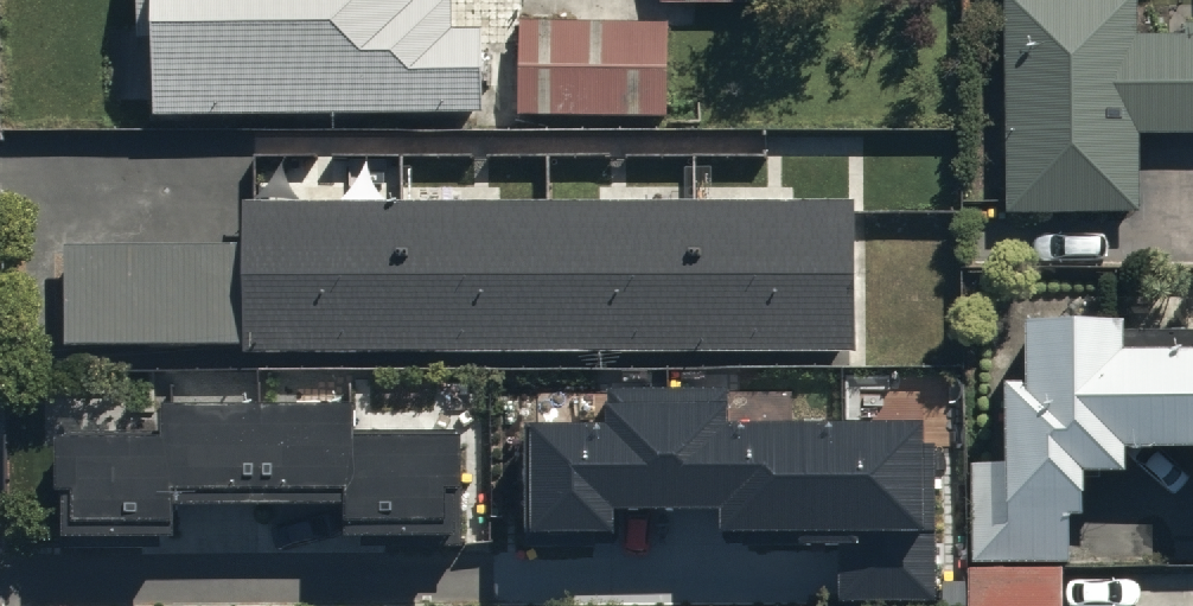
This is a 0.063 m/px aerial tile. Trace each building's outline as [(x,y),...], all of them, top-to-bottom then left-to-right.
[(134,39),(147,39),(148,116),(477,113),(477,27),(446,27),(445,0),(133,0),(134,39)] [(1002,214),(1137,214),(1137,131),(1192,131),(1192,18),(1185,18),(1185,31),(1124,31),(1124,0),(1002,0),(1002,214)] [(669,18),(517,18),(517,112),(669,112),(669,18)] [(852,350),(852,197),(241,197),(241,241),(63,241),(63,340),(240,340),(240,350),(852,350)] [(970,558),(1068,557),(1068,509),(1080,509),(1080,463),(1123,463),(1122,439),(1192,438),(1192,343),(1121,343),(1121,313),(1023,314),(1023,377),(1004,377),(1004,457),(969,457),(970,558)] [(526,422),(526,532),(616,531),(616,507),(721,507),(721,537),(841,537),(841,595),(922,595),(922,423),(726,423),(726,390),(608,390),(608,422),(526,422)] [(158,426),(58,426),(58,481),(66,481),(66,528),(171,528),(171,499),(343,499),(343,533),(381,533),(381,548),(454,548),(454,427),(352,427),(352,395),(158,395),(158,426)] [(966,563),(966,605),(1061,605),(1060,562),(966,563)]
